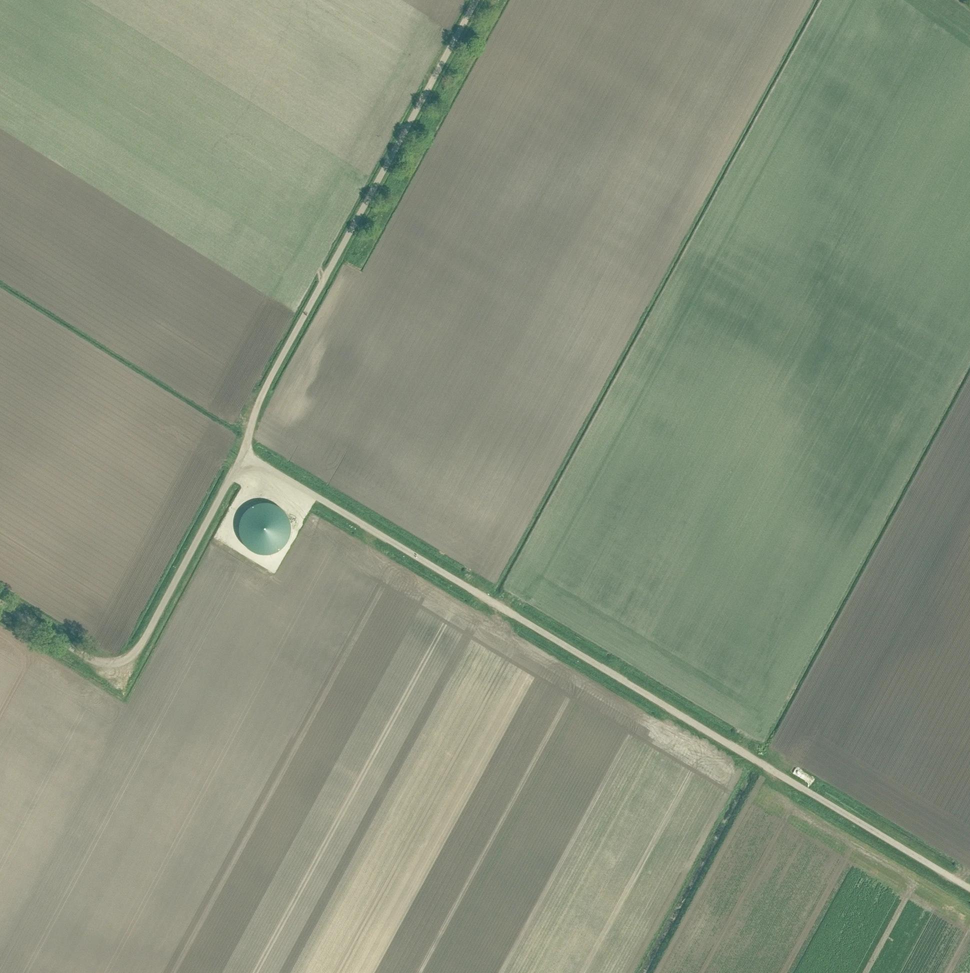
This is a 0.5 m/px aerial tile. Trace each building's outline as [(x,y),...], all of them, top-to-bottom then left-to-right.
[(240,523),(239,528),(240,532),(241,537),(243,541),(245,544),(248,548),(252,550),(256,552),(261,553),(265,554),(270,553),(274,552),(278,550),(282,548),(285,544),(287,541),(289,537),(290,532),(291,528),(290,523),(289,519),(287,515),(285,511),(282,508),(278,506),(274,504),(270,503),(265,502),(261,503),(256,504),(252,506),(248,508),(245,511),(243,515),(241,519),(240,523)]
